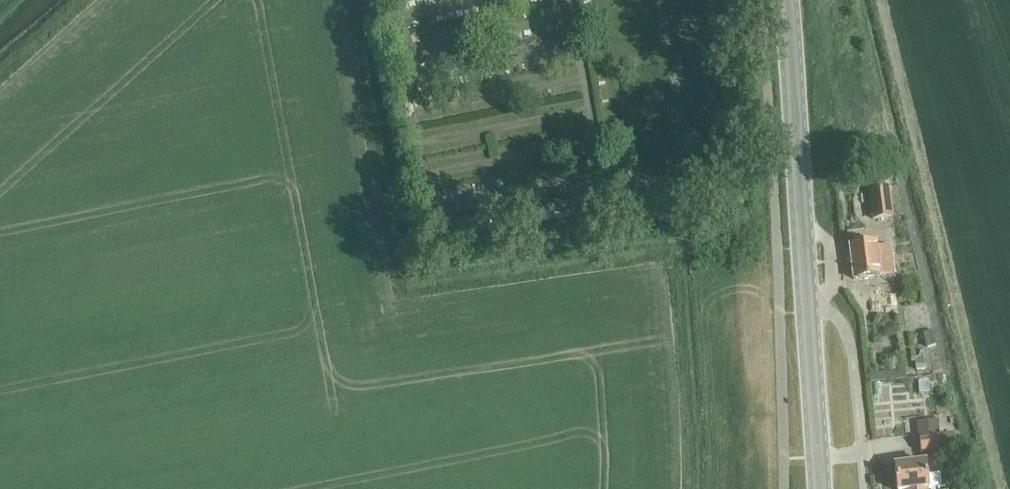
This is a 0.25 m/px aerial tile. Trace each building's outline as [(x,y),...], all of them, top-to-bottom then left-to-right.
[(868,187),(872,219),(892,216),(887,185),(868,187)] [(888,246),(875,248),(875,243),(847,246),(851,281),(879,278),(879,274),(890,273),(888,246)] [(920,441),(921,453),(940,451),(938,439),(920,441)] [(944,486),(943,475),(925,477),(923,464),(903,466),(906,488),(923,488),(944,486)]
